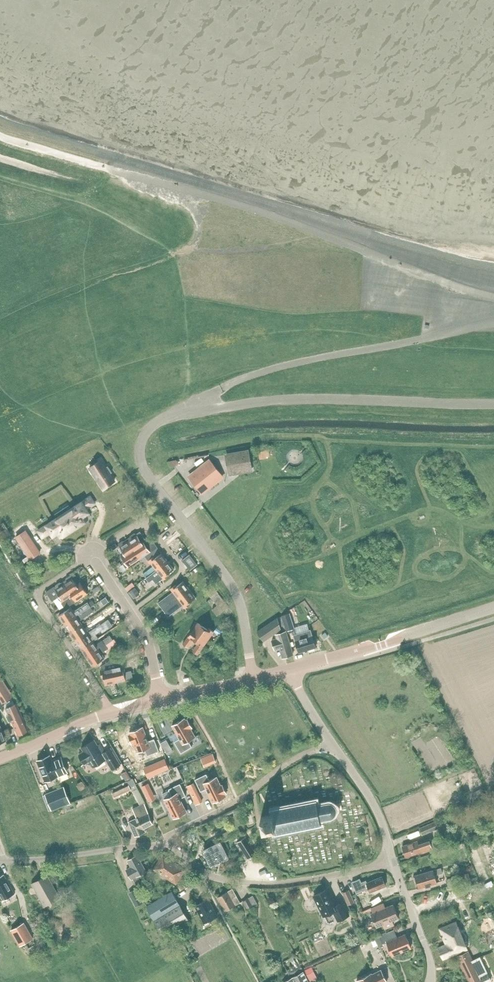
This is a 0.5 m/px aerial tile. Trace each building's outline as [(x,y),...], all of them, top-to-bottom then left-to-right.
[(248,451),(227,455),(230,474),(251,470),(248,451)] [(104,488),(114,481),(101,461),(91,467),(104,488)] [(202,490),(220,476),(208,461),(190,476),(202,490)] [(91,497),(65,514),(74,529),(88,519),(85,515),(89,512),(87,509),(95,503),(91,497)] [(65,514),(39,531),(43,537),(51,532),(54,536),(57,533),(60,538),(74,529),(65,514)] [(7,534),(10,532),(4,523),(1,525),(7,534)] [(40,553),(25,532),(16,538),(30,560),(40,553)] [(140,558),(145,555),(158,547),(153,541),(147,546),(143,541),(146,540),(140,532),(137,534),(134,534),(130,536),(129,539),(128,540),(140,558)] [(126,568),(140,558),(128,540),(125,542),(122,542),(119,544),(119,545),(120,547),(118,548),(122,555),(121,555),(125,561),(122,562),(123,564),(126,568)] [(168,561),(162,553),(158,547),(145,555),(154,566),(143,573),(146,577),(149,575),(168,561)] [(198,564),(190,554),(183,560),(191,570),(198,564)] [(89,572),(94,569),(89,560),(84,563),(89,572)] [(149,575),(147,577),(150,581),(153,579),(156,584),(163,578),(164,579),(169,575),(168,574),(174,569),(168,561),(149,575)] [(32,589),(37,586),(24,566),(19,570),(32,589)] [(77,584),(75,581),(78,579),(75,573),(74,574),(72,577),(70,576),(66,578),(66,580),(63,582),(64,584),(76,601),(88,593),(80,582),(77,584)] [(164,610),(190,589),(184,581),(177,586),(176,584),(171,588),(175,594),(171,596),(170,594),(159,603),(164,610)] [(54,587),(47,592),(53,601),(58,597),(66,608),(76,601),(64,584),(63,582),(62,583),(60,583),(57,585),(56,586),(55,588),(54,587)] [(97,586),(88,592),(92,598),(101,591),(97,586)] [(213,586),(207,591),(211,598),(218,593),(218,592),(213,586)] [(134,588),(129,592),(134,598),(139,594),(134,588)] [(190,589),(164,610),(169,616),(180,607),(179,605),(182,603),(186,608),(191,604),(190,602),(196,598),(190,589)] [(217,616),(228,607),(218,593),(211,598),(217,605),(212,609),(217,616)] [(31,608),(36,605),(33,596),(27,598),(31,608)] [(65,624),(91,607),(88,603),(88,602),(77,609),(77,610),(75,612),(71,607),(59,615),(65,624)] [(94,611),(91,607),(65,624),(70,632),(83,624),(80,620),(94,611)] [(287,631),(294,628),(290,613),(282,616),(286,632),(287,631)] [(294,655),(286,632),(282,616),(278,618),(257,631),(264,641),(282,630),(283,633),(276,635),(277,639),(272,640),(275,650),(280,648),(283,658),(294,655)] [(70,632),(76,641),(104,622),(101,618),(99,619),(89,625),(89,626),(85,629),(83,624),(70,632)] [(104,622),(76,641),(81,649),(93,641),(98,638),(96,634),(101,631),(102,633),(109,629),(113,626),(108,619),(104,622)] [(197,641),(206,628),(199,623),(184,644),(189,647),(195,639),(197,641)] [(198,654),(204,646),(214,631),(209,628),(208,629),(206,628),(197,641),(199,643),(194,651),(198,654)] [(300,653),(308,650),(316,648),(312,636),(310,630),(294,635),(300,653)] [(93,641),(81,649),(93,666),(105,658),(101,653),(108,648),(111,651),(119,646),(115,639),(113,640),(110,635),(96,645),(93,641)] [(128,659),(131,664),(141,659),(138,654),(128,659)] [(116,682),(120,682),(133,679),(131,671),(126,672),(125,666),(123,666),(121,659),(111,662),(116,682)] [(106,685),(116,682),(111,662),(107,663),(102,666),(103,671),(101,671),(102,677),(104,677),(106,685)] [(12,698),(10,695),(0,679),(0,698),(3,703),(5,702),(12,698)] [(29,731),(22,716),(17,703),(6,708),(19,736),(29,731)] [(185,718),(173,725),(180,738),(175,741),(181,753),(192,747),(189,741),(196,737),(191,728),(192,727),(188,719),(186,720),(185,718)] [(131,734),(129,735),(132,744),(134,743),(138,752),(145,749),(148,756),(159,751),(155,739),(149,741),(143,727),(130,732),(131,734)] [(121,765),(111,748),(105,752),(100,744),(98,746),(95,740),(82,747),(84,751),(79,754),(85,764),(89,761),(93,767),(106,759),(112,770),(121,765)] [(213,754),(202,758),(205,766),(216,762),(213,754)] [(68,772),(61,757),(51,761),(49,756),(38,760),(46,781),(68,772)] [(149,769),(145,770),(148,777),(169,768),(165,759),(148,767),(149,769)] [(126,771),(122,774),(126,780),(131,777),(126,771)] [(207,774),(195,779),(201,791),(207,789),(213,802),(226,796),(225,794),(227,793),(223,785),(221,786),(217,777),(210,780),(207,774)] [(132,779),(128,782),(140,806),(145,804),(141,796),(133,779),(132,779)] [(165,799),(174,818),(187,812),(180,798),(186,795),(180,783),(169,789),(170,791),(172,795),(165,799)] [(148,784),(143,786),(148,797),(154,794),(148,784)] [(113,793),(114,797),(131,789),(129,785),(113,793)] [(65,791),(47,798),(52,810),(70,803),(65,791)] [(329,802),(317,805),(317,801),(271,810),(272,815),(261,818),(264,830),(274,827),(275,833),(321,824),(320,820),(332,817),(333,817),(334,816),(335,815),(336,814),(336,813),(337,811),(337,810),(337,809),(336,807),(336,806),(335,805),(334,804),(333,803),(332,803),(331,802),(329,802)] [(153,824),(146,806),(145,804),(140,806),(133,809),(137,818),(129,822),(135,836),(146,832),(144,828),(153,824)] [(420,828),(422,834),(423,835),(439,828),(436,821),(420,828)] [(237,823),(222,830),(224,836),(240,829),(237,823)] [(248,859),(257,854),(246,837),(237,842),(248,859)] [(483,849),(490,846),(487,839),(480,842),(483,849)] [(406,857),(435,847),(433,840),(419,845),(418,841),(403,846),(406,857)] [(229,857),(221,841),(211,847),(204,850),(212,865),(229,857)] [(176,883),(185,869),(162,854),(153,869),(176,883)] [(148,874),(146,871),(137,855),(128,860),(132,867),(127,870),(132,879),(133,878),(139,888),(148,874)] [(435,875),(443,873),(441,868),(415,875),(419,888),(437,883),(435,875)] [(449,886),(460,882),(468,880),(466,874),(458,876),(447,880),(449,886)] [(15,894),(4,875),(0,877),(0,895),(3,900),(15,894)] [(45,906),(60,897),(47,875),(32,884),(45,906)] [(357,893),(369,888),(370,892),(386,886),(382,877),(367,883),(366,881),(362,882),(360,879),(352,882),(357,893)] [(136,889),(129,893),(136,906),(143,903),(136,889)] [(226,911),(240,902),(233,889),(218,897),(226,911)] [(328,889),(314,895),(324,916),(334,911),(339,921),(349,915),(343,902),(336,905),(328,889)] [(349,904),(354,901),(349,890),(343,893),(349,904)] [(180,905),(175,896),(173,891),(147,906),(155,920),(180,905)] [(254,907),(258,905),(253,896),(243,901),(247,908),(252,905),(254,907)] [(204,923),(218,916),(208,898),(195,906),(204,923)] [(372,912),(371,913),(377,927),(378,927),(377,927),(384,924),(386,929),(386,928),(393,925),(393,926),(394,925),(392,921),(398,918),(398,919),(399,918),(393,904),(392,904),(393,905),(385,908),(384,903),(383,903),(372,908),(372,907),(372,908),(374,912),(372,913),(372,912)] [(188,919),(181,907),(180,905),(155,920),(162,933),(188,919)] [(351,920),(356,931),(359,929),(355,919),(351,920)] [(469,951),(467,951),(466,949),(468,948),(457,922),(440,928),(446,944),(439,948),(443,959),(457,953),(458,955),(457,956),(469,981),(488,981),(491,980),(480,957),(473,960),(469,951)] [(36,944),(24,923),(12,930),(21,946),(26,943),(29,948),(36,944)] [(395,930),(376,938),(380,948),(384,947),(383,944),(387,943),(393,956),(397,954),(397,955),(402,953),(402,952),(411,948),(406,934),(398,937),(395,930)] [(291,977),(304,971),(300,964),(298,965),(293,956),(290,958),(295,967),(288,970),(291,977)] [(357,981),(358,981),(387,981),(389,981),(383,969),(374,974),(373,972),(357,981)] [(303,972),(284,981),(285,981),(309,981),(303,972)]
